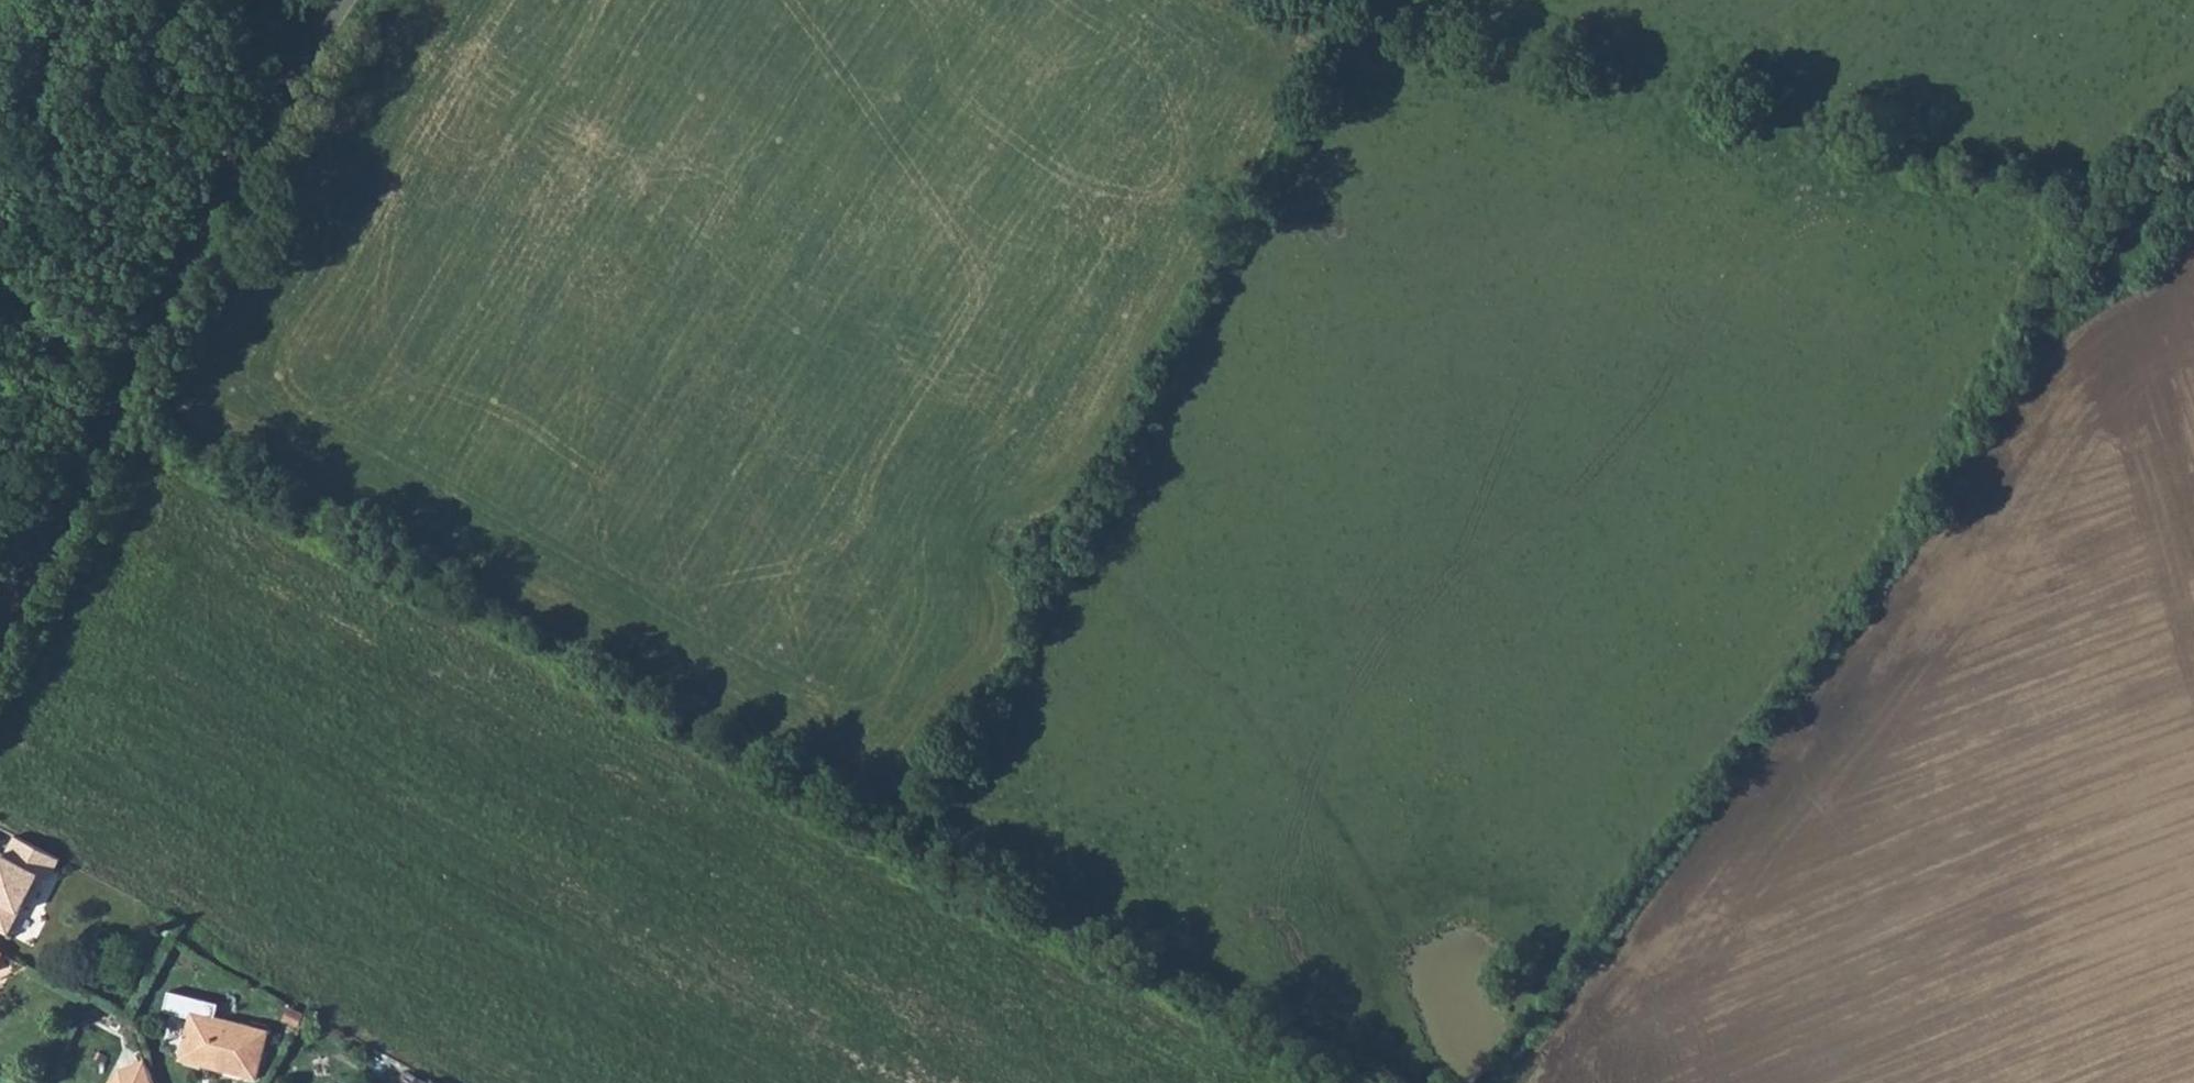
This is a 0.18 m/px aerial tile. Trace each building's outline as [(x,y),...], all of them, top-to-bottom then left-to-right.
[(60,859),(15,836),(5,855),(1,853),(0,854),(0,930),(8,934),(23,906),(32,903),(46,878),(49,880),(60,859)] [(255,1079),(269,1030),(216,1017),(219,1004),(169,991),(164,1011),(190,1018),(182,1049),(187,1058),(211,1064),(210,1068),(255,1079)] [(145,1060),(120,1068),(112,1082),(153,1082),(145,1060)] [(426,1082),(409,1074),(404,1082),(425,1082),(426,1082)]
